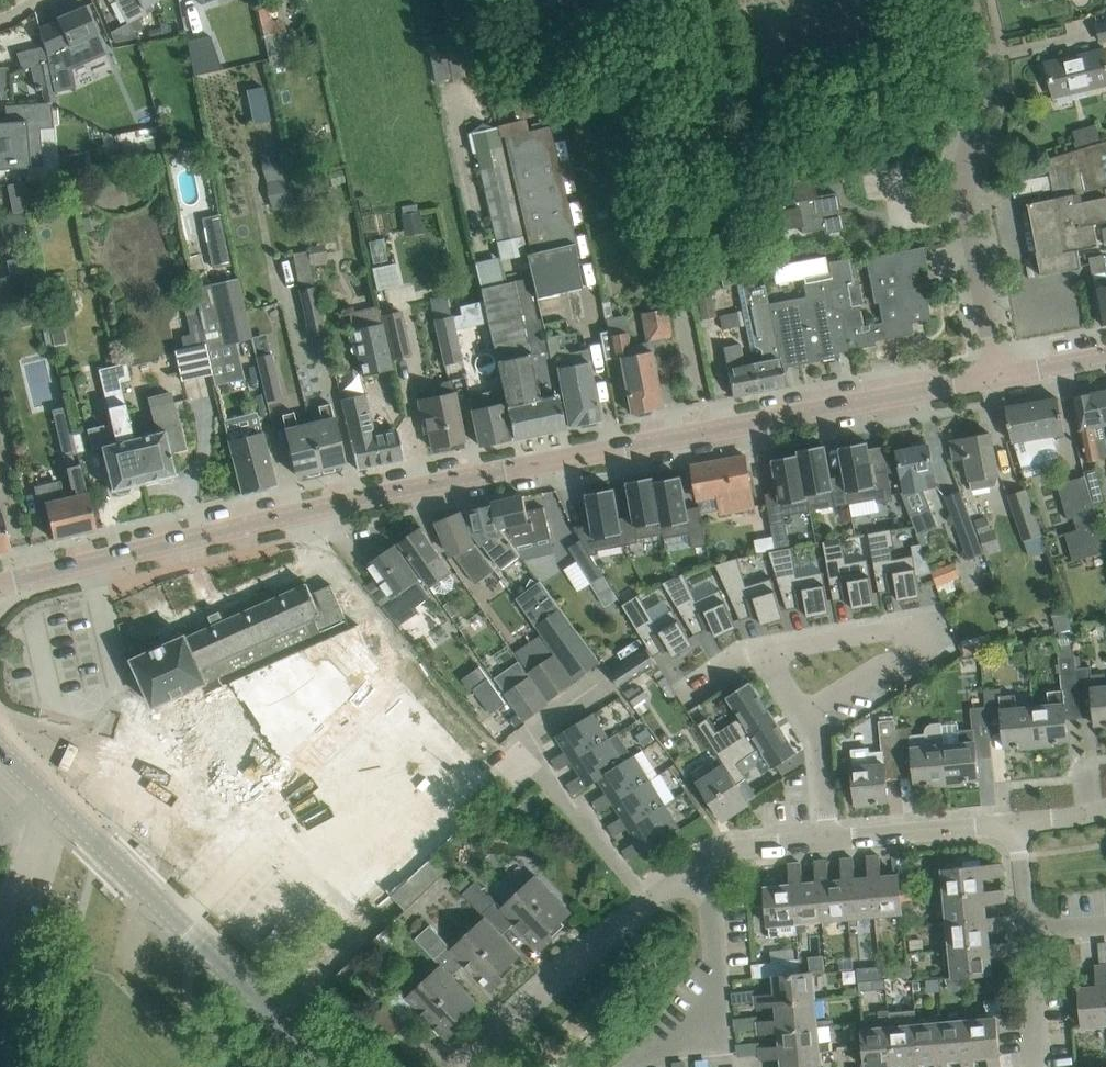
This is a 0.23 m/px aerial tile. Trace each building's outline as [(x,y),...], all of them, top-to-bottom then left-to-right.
[(139,0),(116,0),(127,21),(145,12),(143,6),(139,0)] [(58,20),(43,26),(46,51),(47,57),(53,82),(51,82),(54,101),(67,100),(58,52),(70,47),(84,39),(91,53),(104,48),(85,5),(57,17),(58,20)] [(170,24),(159,20),(162,35),(172,33),(170,24)] [(1097,24),(1101,42),(1105,41),(1105,22),(1097,24)] [(160,28),(147,31),(149,38),(162,35),(160,28)] [(286,32),(263,37),(269,66),(284,62),(284,59),(291,57),(286,32)] [(187,40),(194,74),(222,69),(210,35),(187,40)] [(1047,63),(1055,96),(1076,91),(1105,84),(1105,52),(1105,49),(1093,52),(1071,57),(1072,59),(1066,60),(1066,59),(1047,63)] [(8,65),(0,66),(0,88),(16,86),(15,81),(17,80),(15,67),(8,68),(8,65)] [(16,86),(0,88),(0,98),(17,96),(16,86)] [(0,118),(0,169),(40,166),(37,129),(35,103),(5,105),(6,117),(0,118)] [(482,122),(472,132),(476,150),(501,260),(527,254),(497,126),(495,127),(482,122)] [(1078,144),(1104,140),(1101,123),(1076,128),(1078,144)] [(547,127),(526,132),(504,137),(531,253),(527,254),(537,296),(581,286),(574,243),(547,127)] [(1028,203),(1028,205),(1031,205),(1040,253),(1037,253),(1042,276),(1082,268),(1078,250),(1099,246),(1097,237),(1094,224),(1105,222),(1105,189),(1105,140),(1097,143),(1066,153),(1044,159),(1045,161),(1047,160),(1055,198),(1028,203)] [(292,178),(285,149),(262,153),(262,169),(267,183),(292,178)] [(772,212),(778,211),(781,229),(801,226),(802,232),(824,228),(825,233),(844,230),(840,209),(832,211),(829,194),(816,197),(812,177),(794,180),(792,173),(765,178),(772,212)] [(20,181),(6,182),(10,212),(25,212),(24,201),(20,183),(20,181)] [(406,210),(410,233),(425,231),(421,208),(406,210)] [(201,211),(185,211),(187,237),(202,237),(201,211)] [(31,234),(27,215),(0,216),(3,237),(31,234)] [(89,216),(79,218),(82,233),(92,231),(89,216)] [(206,228),(213,264),(229,260),(227,253),(221,225),(206,228)] [(831,278),(825,279),(838,348),(848,346),(851,350),(875,345),(874,337),(880,336),(881,340),(902,334),(900,325),(930,319),(926,284),(921,285),(917,266),(926,265),(921,246),(854,259),(854,257),(828,261),(831,278)] [(500,255),(475,262),(481,287),(508,416),(513,437),(565,426),(560,405),(553,372),(548,350),(532,354),(532,351),(529,352),(523,323),(537,321),(528,277),(506,281),(500,255)] [(824,255),(772,265),(775,283),(804,277),(824,273),(828,272),(824,255)] [(1089,258),(1102,324),(1105,324),(1105,264),(1104,255),(1089,258)] [(202,261),(188,263),(190,272),(203,269),(202,261)] [(395,262),(372,267),(377,290),(400,284),(395,262)] [(0,277),(0,317),(39,307),(30,270),(0,277)] [(761,348),(763,362),(754,364),(760,391),(785,386),(776,342),(768,303),(764,284),(759,285),(754,288),(751,273),(747,274),(735,273),(735,271),(720,274),(723,285),(736,282),(742,311),(745,324),(750,347),(756,346),(757,347),(758,347),(761,348)] [(247,312),(240,277),(214,283),(194,287),(206,342),(207,342),(209,348),(227,344),(253,337),(253,336),(247,312)] [(768,303),(782,369),(838,357),(825,279),(803,283),(805,296),(768,303)] [(299,288),(298,289),(309,334),(325,331),(314,285),(299,288)] [(206,342),(194,287),(193,287),(198,307),(185,309),(190,333),(181,335),(183,346),(174,348),(181,381),(213,373),(208,348),(209,348),(207,342),(206,342)] [(716,316),(710,289),(696,292),(702,319),(716,316)] [(435,311),(452,308),(450,294),(432,297),(435,311)] [(672,336),(666,307),(641,312),(647,341),(672,336)] [(719,316),(722,329),(745,324),(742,311),(719,316)] [(625,316),(620,317),(607,320),(608,329),(599,331),(605,359),(613,357),(613,359),(619,357),(630,412),(661,406),(650,351),(632,354),(625,316)] [(453,318),(435,322),(444,361),(462,357),(453,318)] [(399,319),(384,322),(392,357),(407,353),(399,319)] [(353,328),(352,328),(362,374),(391,368),(381,322),(378,323),(353,328)] [(561,336),(560,334),(547,337),(553,368),(557,368),(569,425),(599,419),(588,362),(586,349),(585,349),(569,351),(563,347),(559,348),(557,336),(561,336)] [(723,347),(729,375),(733,396),(760,391),(754,364),(745,366),(741,344),(723,347)] [(271,352),(256,356),(267,400),(282,397),(272,352),(271,352)] [(111,423),(87,428),(92,449),(101,447),(111,490),(144,482),(127,413),(120,382),(130,379),(125,361),(98,368),(111,423)] [(451,377),(448,378),(447,378),(438,387),(439,394),(417,398),(422,423),(426,422),(431,447),(465,440),(454,390),(451,377)] [(482,390),(468,393),(471,408),(475,423),(479,445),(509,438),(504,417),(501,402),(498,389),(482,393),(482,390)] [(1097,391),(1105,443),(1105,390),(1097,391)] [(150,407),(127,413),(144,482),(175,474),(170,452),(185,448),(179,424),(178,424),(170,391),(148,396),(150,407)] [(1074,396),(1086,461),(1105,458),(1105,443),(1097,391),(1074,396)] [(365,392),(341,399),(345,413),(357,469),(404,460),(397,427),(373,432),(368,408),(365,392)] [(1033,403),(1006,407),(1009,422),(1008,422),(1009,427),(1011,441),(1014,440),(1022,468),(1043,462),(1060,457),(1052,434),(1065,431),(1064,425),(1062,412),(1061,412),(1059,398),(1051,400),(1033,403)] [(321,419),(308,422),(320,469),(344,463),(330,402),(317,405),(321,419)] [(66,405),(52,409),(63,456),(77,451),(66,405)] [(282,413),(291,453),(296,474),(320,469),(308,422),(295,425),(292,410),(282,413)] [(253,419),(243,420),(225,425),(242,494),(276,485),(263,432),(257,434),(253,419)] [(951,441),(954,458),(964,456),(971,490),(995,485),(999,473),(991,433),(951,441)] [(840,448),(839,448),(844,475),(847,491),(848,491),(848,492),(875,487),(878,503),(893,500),(888,473),(885,473),(885,472),(874,474),(869,443),(868,443),(867,441),(840,447),(840,448)] [(825,445),(797,450),(798,454),(799,454),(807,495),(808,495),(833,491),(836,506),(850,503),(848,491),(847,491),(844,475),(832,477),(827,446),(825,446),(825,445)] [(898,451),(902,472),(903,477),(904,477),(906,489),(901,491),(910,514),(931,506),(923,488),(937,485),(929,445),(898,451)] [(807,495),(799,454),(798,454),(786,456),(773,459),(773,460),(772,460),(780,503),(781,503),(781,505),(795,502),(809,499),(808,495),(807,495)] [(745,455),(693,464),(699,497),(720,493),(723,513),(754,507),(745,455)] [(80,464),(66,467),(72,497),(63,499),(59,482),(36,487),(40,505),(45,503),(53,539),(96,529),(80,464)] [(1097,468),(1084,471),(1093,504),(1105,500),(1097,468)] [(634,515),(620,518),(625,545),(639,542),(638,538),(663,533),(664,533),(654,481),(656,480),(655,476),(653,476),(627,481),(632,504),(633,504),(634,510),(633,510),(634,515)] [(656,480),(654,481),(664,533),(663,533),(664,538),(690,533),(693,547),(707,545),(700,506),(687,508),(687,505),(686,505),(685,499),(686,499),(681,476),(656,480)] [(1083,477),(1059,486),(1069,519),(1076,518),(1079,530),(1066,534),(1074,560),(1105,551),(1105,547),(1083,477)] [(592,523),(574,526),(576,530),(582,540),(592,555),(598,554),(597,550),(625,545),(620,518),(614,488),(587,493),(591,516),(592,516),(593,522),(592,522),(592,523)] [(1039,535),(1023,489),(1008,494),(1024,540),(1039,535)] [(983,553),(960,492),(944,497),(967,559),(983,553)] [(492,503),(493,505),(497,528),(501,528),(502,528),(511,526),(516,546),(552,538),(544,506),(527,510),(524,495),(492,503)] [(497,528),(493,505),(470,511),(474,531),(502,569),(521,555),(502,528),(501,528),(497,528)] [(11,549),(1,511),(0,512),(0,552),(11,549)] [(496,571),(475,546),(466,526),(459,514),(438,522),(448,545),(450,544),(454,554),(477,584),(496,571)] [(892,529),(868,533),(879,593),(881,593),(881,592),(891,590),(891,589),(896,588),(899,600),(921,596),(917,575),(932,572),(931,571),(925,557),(914,559),(913,554),(912,555),(892,559),(890,546),(895,546),(892,530),(892,529)] [(401,544),(414,562),(431,587),(434,585),(439,592),(448,594),(454,590),(455,581),(450,574),(453,572),(424,531),(417,535),(416,534),(401,544)] [(843,537),(823,541),(834,601),(835,601),(835,600),(844,598),(844,601),(851,599),(853,608),(875,604),(868,562),(866,563),(847,567),(842,539),(843,539),(843,537)] [(582,540),(569,547),(592,583),(604,575),(592,555),(582,540)] [(377,576),(364,585),(398,626),(399,626),(420,612),(416,607),(430,597),(417,578),(419,577),(397,546),(369,565),(377,576)] [(776,550),(769,551),(787,610),(788,609),(788,608),(799,607),(799,609),(806,607),(808,617),(830,613),(822,571),(821,571),(821,572),(797,576),(792,548),(793,548),(792,547),(791,547),(776,550)] [(742,619),(752,615),(752,618),(759,616),(762,624),(784,618),(771,577),(770,577),(770,578),(746,586),(738,558),(739,558),(738,557),(715,564),(741,620),(742,619)] [(960,588),(956,578),(964,575),(958,560),(935,569),(944,594),(960,588)] [(685,572),(663,582),(695,635),(696,634),(696,633),(706,629),(707,631),(713,628),(717,636),(738,627),(720,588),(719,589),(719,590),(697,600),(685,574),(686,573),(685,572)] [(516,598),(555,653),(575,682),(600,661),(540,580),(516,598)] [(128,662),(127,662),(132,683),(133,683),(143,679),(151,697),(155,706),(348,620),(332,584),(312,593),(308,583),(263,603),(224,620),(221,613),(220,611),(214,614),(210,616),(211,618),(214,625),(205,629),(200,631),(187,637),(187,635),(173,642),(128,662)] [(640,594),(623,604),(654,656),(655,655),(663,650),(664,652),(670,648),(675,656),(694,644),(672,608),(671,609),(672,609),(655,620),(640,595),(641,595),(640,594)] [(656,664),(646,647),(610,671),(620,688),(656,664)] [(1074,653),(1078,696),(1092,695),(1095,725),(1105,724),(1105,725),(1105,672),(1092,673),(1091,666),(1076,667),(1074,652),(1074,653)] [(528,672),(549,703),(575,682),(555,653),(528,672)] [(1078,696),(1074,653),(1059,654),(1062,689),(1049,690),(1050,703),(1033,704),(1037,745),(1058,743),(1058,742),(1068,741),(1064,697),(1078,696)] [(236,751),(198,777),(229,823),(251,808),(350,913),(381,883),(392,896),(434,857),(473,820),(461,808),(493,778),(411,691),(399,702),(370,659),(251,741),(248,737),(234,747),(236,751)] [(491,715),(511,701),(484,664),(465,677),(491,715)] [(549,703),(529,675),(505,693),(525,721),(549,703)] [(699,722),(698,723),(718,753),(774,717),(750,681),(727,697),(740,717),(720,731),(719,730),(717,732),(707,718),(699,723),(699,722)] [(1002,687),(985,689),(988,718),(1002,716),(1005,747),(1037,745),(1033,704),(1017,706),(1015,693),(1002,694),(1002,687)] [(990,740),(986,705),(971,707),(973,727),(959,728),(961,740),(943,742),(941,721),(947,783),(969,781),(969,780),(979,779),(975,736),(989,735),(989,740),(990,740)] [(552,759),(558,770),(573,761),(609,740),(593,713),(558,735),(567,750),(552,759)] [(774,717),(718,753),(725,765),(724,766),(736,784),(737,785),(739,784),(738,783),(747,778),(737,764),(740,762),(740,761),(760,748),(774,768),(797,753),(774,717)] [(896,729),(895,720),(880,721),(882,751),(868,752),(870,764),(852,766),(856,805),(878,803),(878,802),(888,801),(884,758),(898,757),(896,729)] [(947,783),(941,721),(932,722),(928,725),(925,728),(926,732),(911,733),(911,727),(896,729),(898,757),(913,755),(915,785),(926,784),(926,785),(947,783)] [(625,764),(609,740),(573,761),(582,775),(567,784),(573,795),(599,778),(625,764)] [(608,792),(593,801),(599,812),(614,803),(650,781),(635,757),(625,764),(599,778),(608,792)] [(704,763),(691,772),(711,801),(723,819),(748,802),(742,793),(737,785),(736,784),(724,766),(712,774),(704,763)] [(650,781),(614,803),(623,817),(608,826),(614,836),(629,827),(665,805),(650,781)] [(680,830),(665,805),(629,827),(638,841),(623,850),(629,860),(680,830)] [(882,875),(880,855),(867,856),(869,877),(871,876),(875,916),(902,913),(899,874),(882,875)] [(447,871),(434,857),(392,896),(406,910),(447,871)] [(855,878),(853,857),(840,859),(842,879),(844,879),(848,918),(875,916),(871,876),(869,877),(855,878)] [(829,880),(827,860),(814,861),(816,881),(818,881),(822,921),(848,918),(844,879),(842,879),(829,880)] [(803,883),(801,862),(788,864),(790,884),(792,884),(797,935),(796,923),(804,922),(822,921),(818,881),(816,881),(803,883)] [(942,869),(945,896),(984,892),(982,878),(1003,876),(1002,863),(942,869)] [(503,934),(515,923),(540,949),(554,936),(549,931),(571,911),(536,873),(501,906),(495,900),(482,912),(486,917),(486,916),(503,934)] [(776,878),(763,880),(764,888),(766,888),(770,937),(797,935),(792,884),(790,884),(777,885),(776,878)] [(465,892),(484,908),(495,895),(476,879),(465,892)] [(945,896),(947,922),(987,919),(985,904),(1005,902),(1004,890),(984,892),(945,896)] [(486,916),(486,917),(452,949),(430,924),(415,938),(442,966),(442,965),(453,976),(453,975),(465,964),(490,991),(504,978),(499,973),(521,953),(503,934),(486,916)] [(947,922),(950,949),(989,945),(987,930),(1008,928),(1007,917),(987,919),(947,922)] [(804,922),(796,923),(797,932),(805,931),(804,922)] [(950,949),(952,977),(992,973),(990,956),(1011,954),(1009,943),(989,945),(950,949)] [(799,959),(780,961),(752,964),(753,978),(773,976),(800,974),(799,959)] [(1095,965),(1097,986),(1080,987),(1083,1026),(1105,1024),(1105,964),(1095,965)] [(442,965),(442,966),(408,998),(400,989),(374,1015),(395,1037),(420,1013),(446,1039),(459,1026),(454,1021),(477,1001),(453,975),(453,976),(442,965)] [(776,1003),(815,999),(813,973),(800,974),(773,976),(775,993),(755,994),(756,1007),(776,1006),(776,1003)] [(873,980),(859,981),(860,991),(874,989),(873,980)] [(757,1021),(758,1034),(779,1032),(779,1029),(818,1026),(815,999),(776,1003),(776,1006),(777,1019),(757,1021)] [(973,1058),(988,1057),(989,1066),(1002,1066),(998,1017),(1004,1016),(1002,999),(985,1001),(986,1018),(970,1019),(973,1058)] [(888,1012),(879,1013),(880,1027),(862,1029),(866,1066),(876,1066),(893,1065),(890,1026),(888,1012)] [(943,1022),(947,1060),(962,1059),(963,1066),(974,1066),(973,1058),(970,1019),(943,1022)] [(917,1024),(921,1063),(935,1062),(936,1066),(948,1066),(947,1060),(943,1022),(917,1024)] [(921,1063),(917,1024),(890,1026),(893,1065),(909,1064),(910,1066),(921,1066),(921,1063)] [(820,1052),(818,1026),(779,1029),(779,1032),(780,1045),(760,1047),(761,1060),(781,1058),(781,1056),(820,1052)] [(820,1052),(781,1056),(781,1058),(782,1066),(822,1066),(820,1052)]
